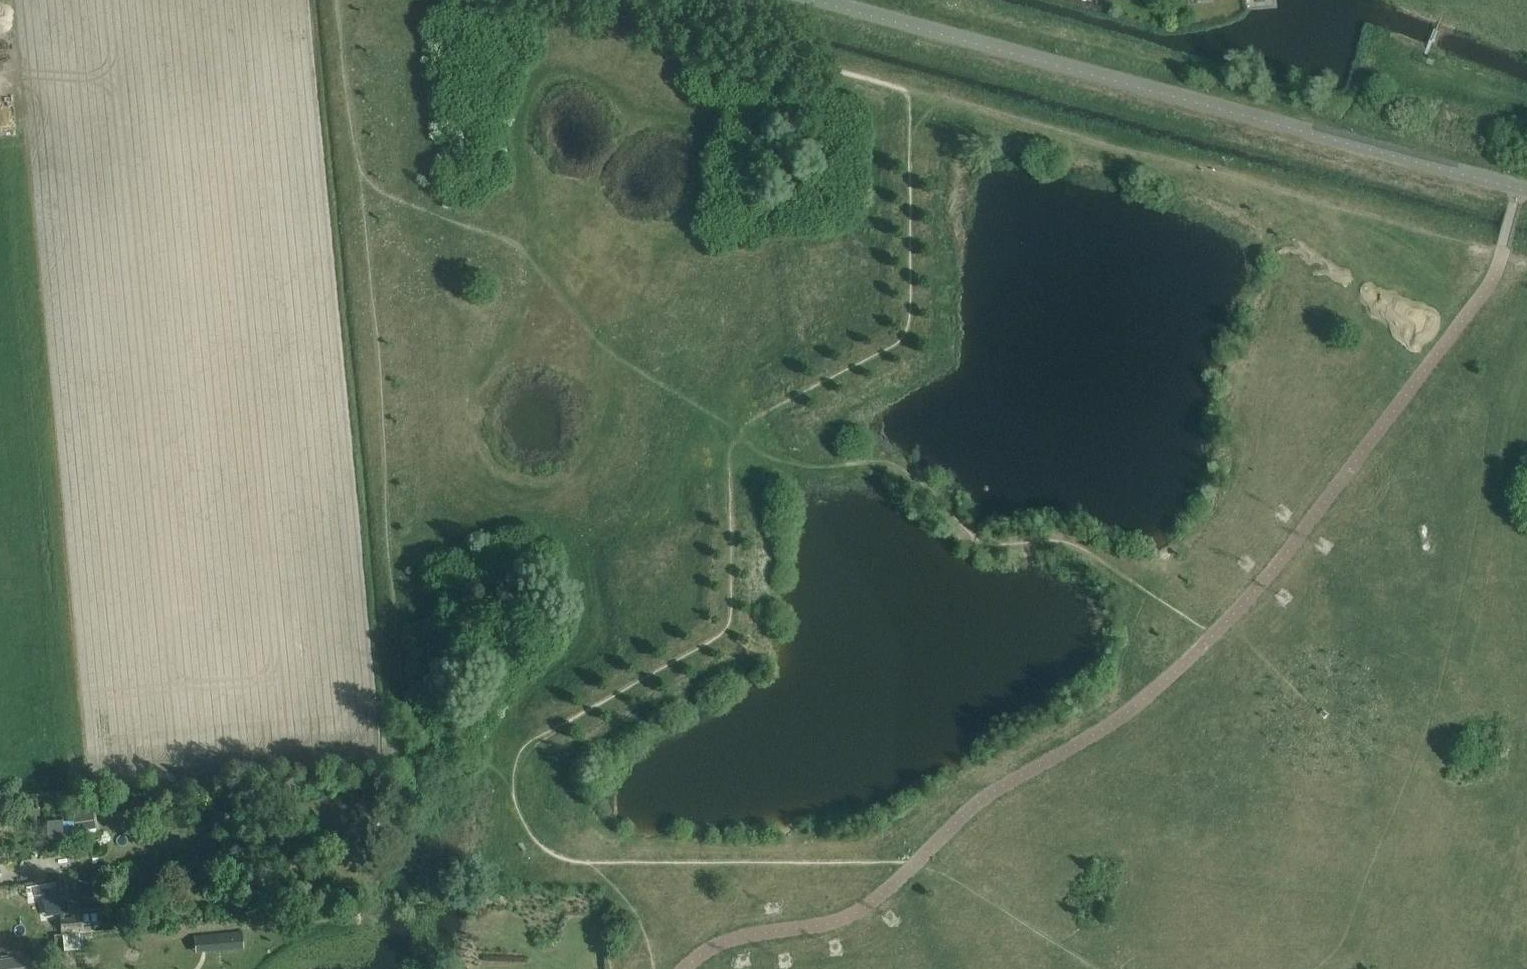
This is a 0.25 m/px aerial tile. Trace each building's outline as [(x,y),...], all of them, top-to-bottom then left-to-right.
[(93,809),(73,811),(76,835),(96,833),(93,809)] [(58,913),(40,928),(49,932),(58,930),(58,913)] [(84,931),(83,919),(62,920),(62,932),(84,931)] [(241,933),(218,935),(219,951),(242,949),(241,933)] [(83,935),(63,937),(64,952),(84,951),(83,935)] [(0,962),(0,968),(29,968),(28,959),(0,962)]
